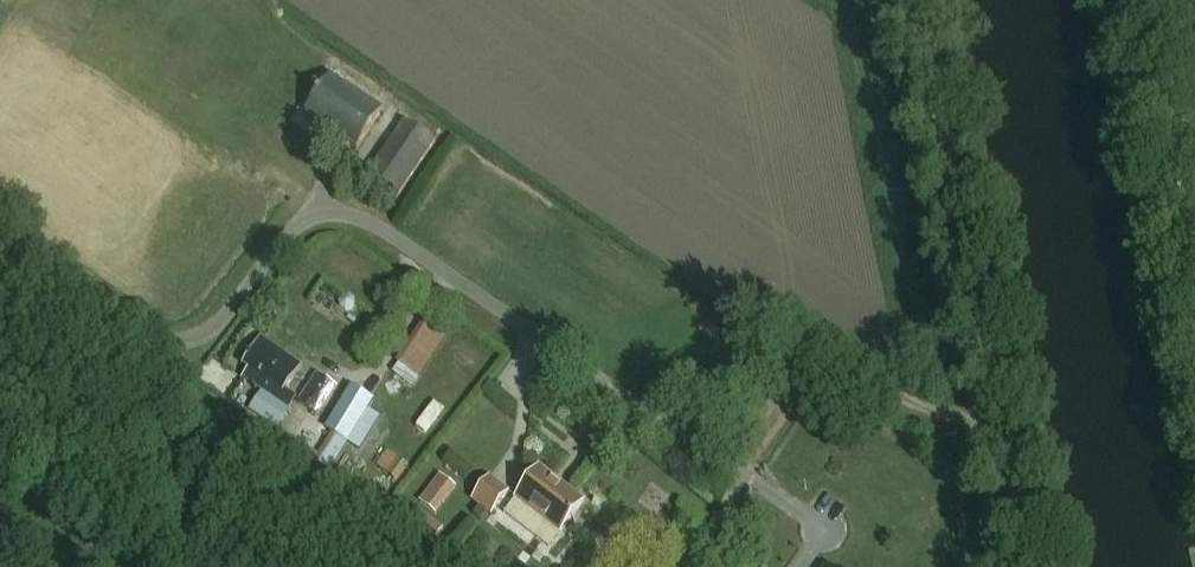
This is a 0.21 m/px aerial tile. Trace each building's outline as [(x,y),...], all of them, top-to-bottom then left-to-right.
[(332,75),(307,112),(358,146),(372,126),(394,141),(367,180),(398,201),(437,143),(407,122),(405,124),(383,109),(332,75)] [(402,366),(426,378),(450,331),(426,319),(402,366)] [(263,339),(246,364),(252,369),(246,378),(290,409),(299,397),(287,389),(303,366),(263,339)] [(337,386),(320,375),(301,404),(317,415),(337,386)] [(442,401),(424,426),(433,432),(450,407),(442,401)] [(381,462),(402,476),(411,463),(391,448),(381,462)] [(541,466),(517,498),(562,532),(586,500),(541,466)] [(443,475),(422,502),(438,515),(459,488),(443,475)] [(513,493),(493,477),(475,501),(495,517),(513,493)] [(446,529),(423,512),(412,526),(435,544),(446,529)]
